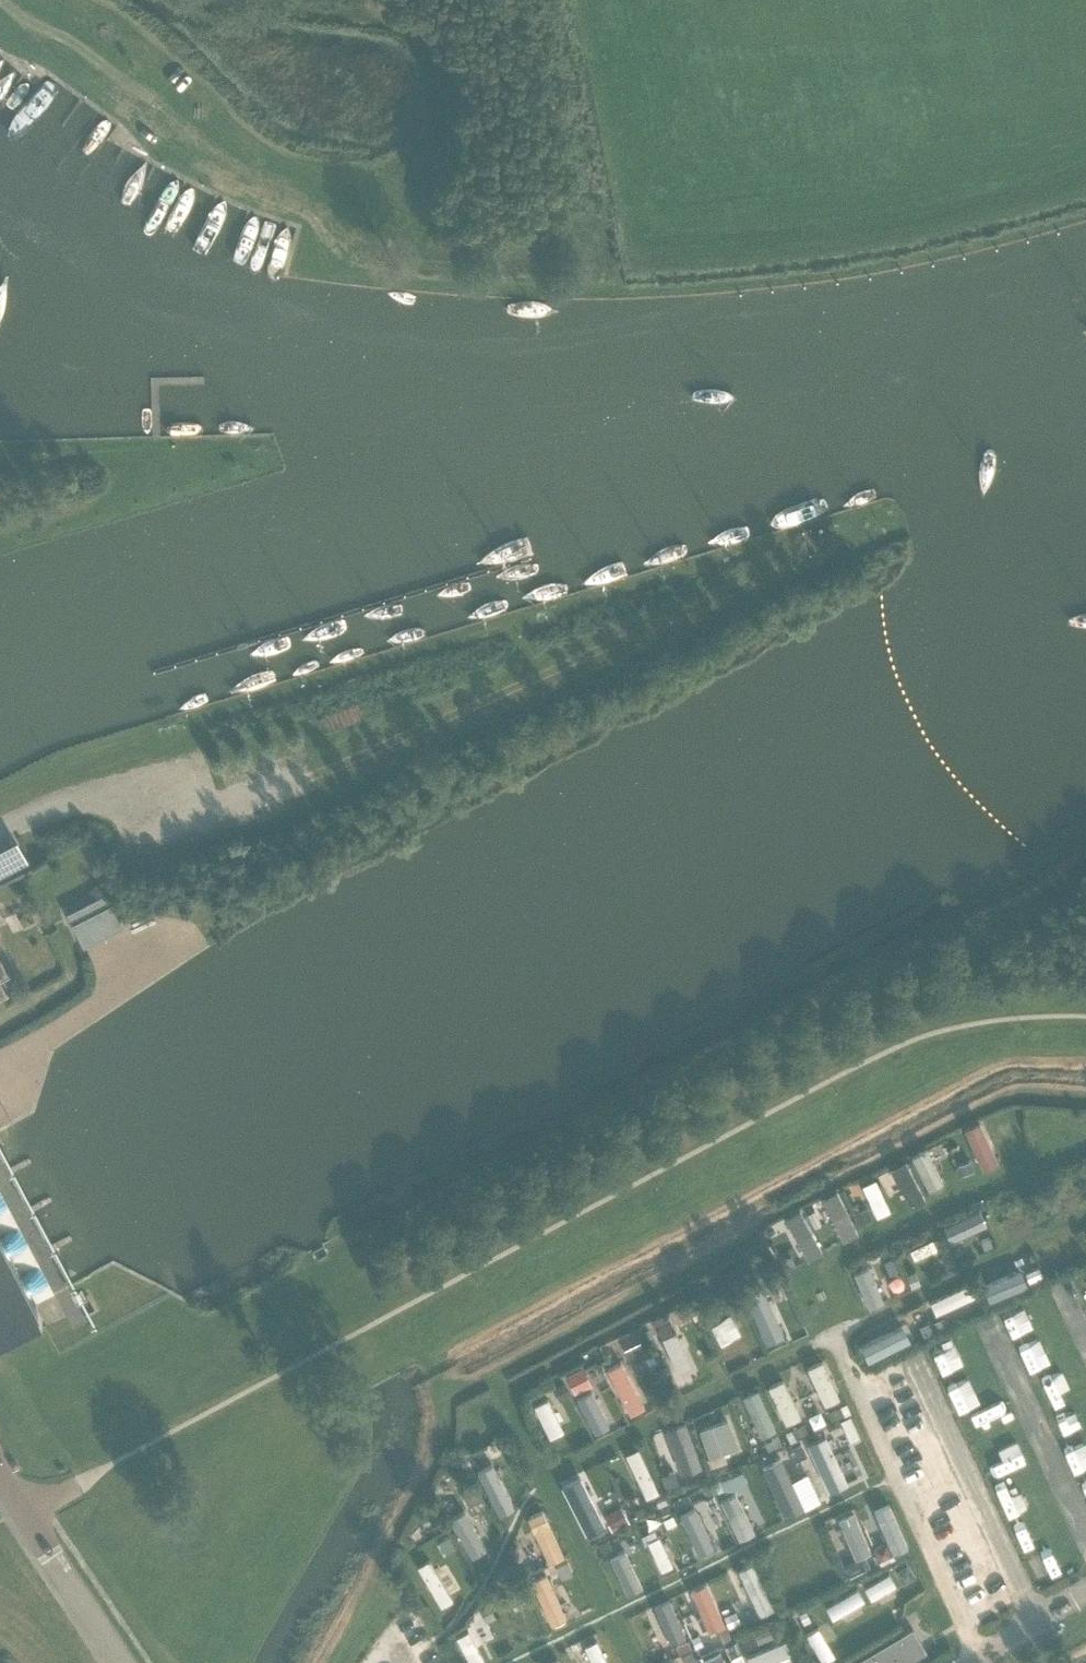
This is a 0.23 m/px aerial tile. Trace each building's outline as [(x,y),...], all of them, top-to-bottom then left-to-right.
[(125,924),(113,901),(107,892),(66,913),(72,924),(85,947),(125,924)] [(11,905),(0,911),(0,914),(4,921),(16,915),(11,905)] [(33,925),(27,912),(14,919),(20,931),(33,925)] [(9,974),(9,972),(7,973),(0,961),(0,979),(9,974)] [(8,995),(7,993),(6,993),(0,981),(0,999),(8,995)] [(992,1125),(980,1130),(992,1160),(1005,1154),(992,1125)] [(944,1141),(952,1161),(970,1154),(962,1134),(944,1141)] [(906,1159),(921,1191),(936,1184),(921,1152),(906,1159)] [(879,1185),(884,1194),(902,1183),(896,1174),(879,1185)] [(871,1183),(859,1190),(871,1211),(883,1204),(871,1183)] [(826,1201),(837,1235),(850,1231),(838,1197),(826,1201)] [(1066,1197),(1050,1206),(1056,1218),(1073,1210),(1066,1197)] [(959,1232),(967,1251),(988,1242),(980,1223),(959,1232)] [(781,1272),(794,1265),(779,1233),(765,1239),(781,1272)] [(37,1319),(38,1321),(41,1319),(0,1240),(0,1338),(37,1319)] [(915,1254),(924,1274),(944,1266),(935,1245),(915,1254)] [(1052,1248),(1033,1258),(1042,1274),(1060,1264),(1052,1248)] [(978,1280),(988,1303),(1016,1291),(1005,1267),(978,1280)] [(869,1274),(856,1280),(869,1309),(882,1303),(869,1274)] [(950,1320),(975,1312),(968,1289),(943,1297),(950,1320)] [(763,1304),(766,1303),(763,1293),(746,1298),(755,1332),(770,1328),(763,1304)] [(1010,1312),(1002,1317),(1015,1338),(1023,1332),(1010,1312)] [(680,1342),(666,1316),(649,1325),(663,1351),(680,1342)] [(727,1316),(707,1327),(719,1348),(739,1338),(727,1316)] [(860,1346),(868,1362),(908,1342),(900,1327),(860,1346)] [(619,1338),(625,1359),(646,1353),(640,1332),(619,1338)] [(612,1338),(600,1346),(611,1363),(623,1355),(612,1338)] [(823,1407),(840,1398),(822,1362),(804,1371),(823,1407)] [(559,1379),(569,1398),(597,1384),(587,1365),(559,1379)] [(799,1366),(776,1372),(779,1385),(769,1387),(780,1430),(798,1426),(788,1385),(802,1382),(799,1366)] [(576,1401),(593,1435),(609,1427),(592,1392),(576,1401)] [(756,1392),(744,1397),(758,1430),(771,1425),(756,1392)] [(546,1397),(530,1404),(546,1441),(562,1434),(546,1397)] [(725,1420),(698,1432),(711,1460),(738,1448),(725,1420)] [(995,1433),(1004,1456),(1023,1448),(1014,1425),(995,1433)] [(1071,1425),(1051,1433),(1061,1455),(1081,1447),(1071,1425)] [(677,1427),(662,1429),(667,1462),(683,1460),(677,1427)] [(859,1443),(846,1449),(862,1481),(874,1475),(859,1443)] [(469,1453),(474,1468),(499,1459),(494,1444),(469,1453)] [(626,1453),(643,1499),(657,1494),(639,1448),(626,1453)] [(794,1458),(815,1503),(837,1493),(816,1448),(794,1458)] [(602,1469),(589,1475),(600,1501),(614,1496),(602,1469)] [(798,1475),(784,1481),(795,1512),(810,1506),(798,1475)] [(494,1480),(481,1485),(495,1519),(508,1513),(494,1480)] [(894,1552),(906,1546),(886,1503),(873,1509),(894,1552)] [(746,1533),(759,1527),(750,1507),(737,1513),(746,1533)] [(696,1514),(681,1518),(693,1555),(707,1550),(696,1514)] [(467,1553),(480,1545),(462,1515),(449,1523),(467,1553)] [(857,1519),(847,1523),(857,1549),(867,1545),(857,1519)] [(820,1533),(799,1543),(809,1567),(831,1557),(820,1533)] [(658,1572),(672,1568),(662,1536),(648,1540),(658,1572)] [(777,1554),(791,1586),(807,1579),(793,1547),(777,1554)] [(624,1552),(611,1559),(629,1593),(642,1587),(624,1552)] [(435,1610),(449,1602),(426,1561),(412,1569),(435,1610)] [(737,1573),(751,1610),(766,1604),(752,1567),(737,1573)] [(891,1573),(864,1586),(870,1598),(897,1586),(891,1573)] [(545,1582),(532,1587),(544,1619),(557,1614),(545,1582)] [(704,1587),(691,1593),(709,1633),(722,1627),(704,1587)] [(859,1587),(825,1610),(832,1621),(866,1598),(859,1587)] [(655,1618),(663,1643),(683,1638),(675,1612),(655,1618)] [(758,1644),(774,1637),(768,1623),(752,1630),(758,1644)] [(838,1653),(822,1626),(805,1636),(821,1662),(822,1662),(838,1653)] [(900,1636),(855,1662),(906,1662),(926,1651),(912,1626),(898,1633),(900,1636)] [(466,1632),(452,1638),(464,1662),(480,1662),(466,1632)] [(590,1662),(607,1662),(600,1641),(585,1646),(590,1662)] [(747,1657),(749,1662),(771,1662),(787,1657),(782,1643),(747,1657)]
